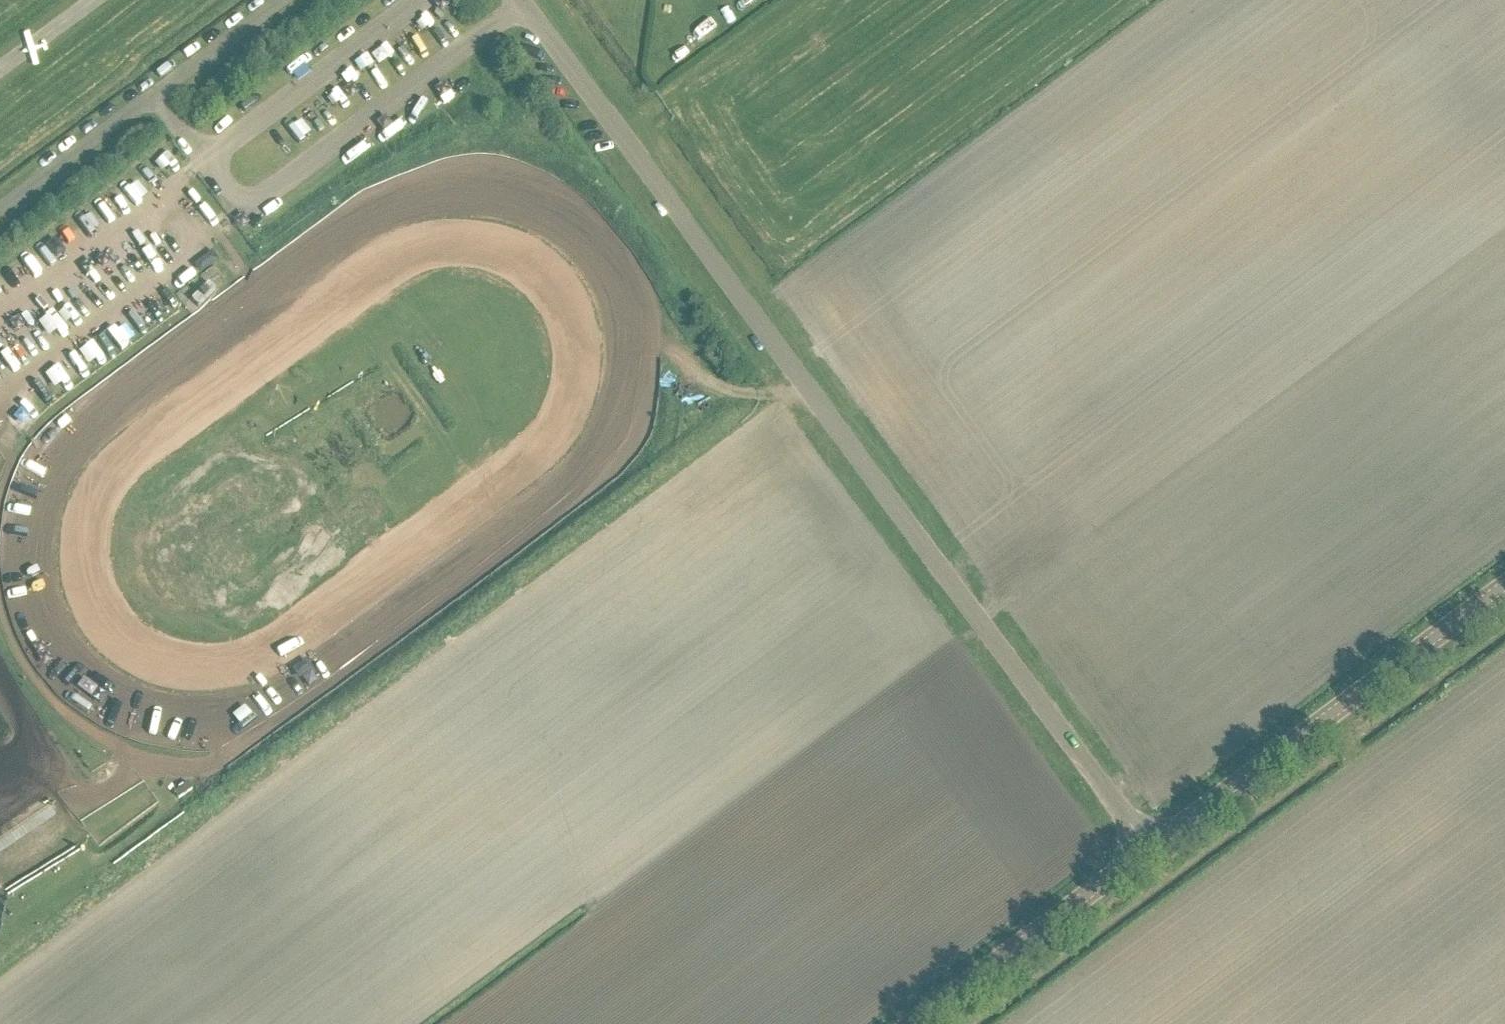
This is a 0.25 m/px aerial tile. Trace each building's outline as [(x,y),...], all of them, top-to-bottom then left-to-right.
[(214,268),(178,290),(191,311),(227,288),(214,268)]
